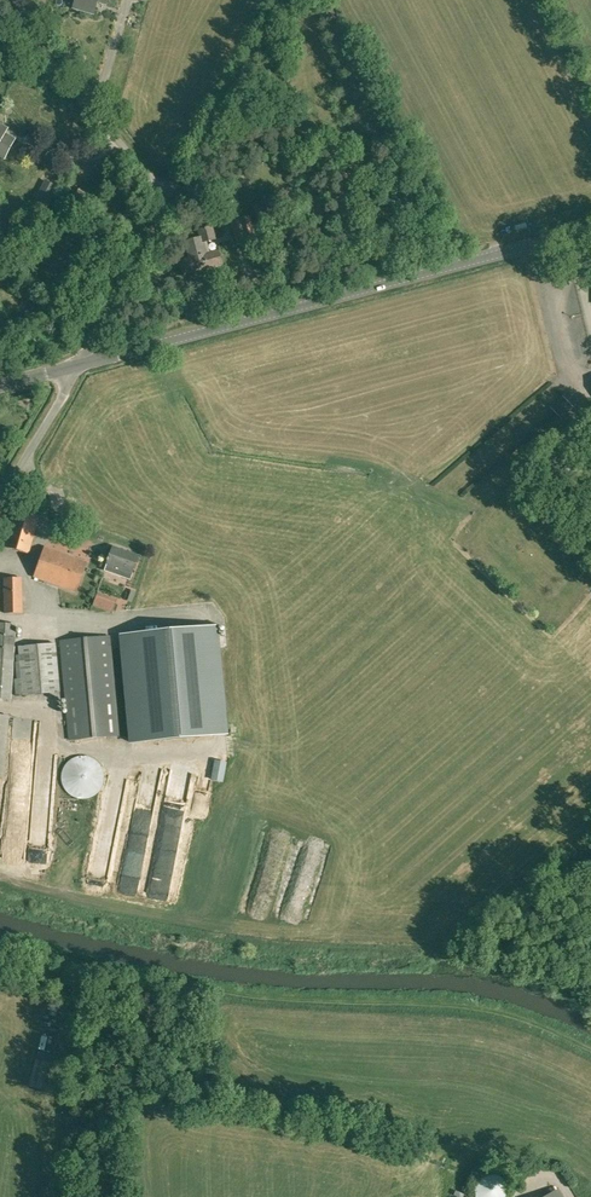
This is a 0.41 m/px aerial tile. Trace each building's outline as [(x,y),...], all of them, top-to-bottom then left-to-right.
[(73,8),(93,14),(97,2),(105,4),(106,0),(75,0),(73,8)] [(14,140),(0,132),(0,156),(4,159),(14,140)] [(58,189),(45,182),(32,208),(44,214),(58,189)] [(227,201),(216,212),(224,219),(234,208),(227,201)] [(266,202),(254,207),(261,226),(273,221),(266,202)] [(231,220),(237,244),(258,239),(250,215),(231,220)] [(193,271),(222,264),(218,251),(205,254),(203,250),(205,250),(203,242),(215,239),(212,226),(199,230),(201,237),(185,241),(189,258),(180,261),(183,272),(192,269),(193,271)] [(559,400),(551,407),(561,418),(568,411),(559,400)] [(572,443),(557,457),(565,466),(580,452),(572,443)] [(39,516),(16,510),(5,547),(28,553),(39,516)] [(76,592),(86,562),(44,547),(34,577),(76,592)] [(132,573),(138,556),(113,547),(106,564),(132,573)] [(22,613),(21,578),(4,578),(5,613),(22,613)] [(0,624),(0,698),(10,699),(15,625),(0,624)] [(226,734),(216,627),(122,635),(132,743),(226,734)] [(119,736),(110,636),(61,641),(70,740),(119,736)] [(57,660),(55,644),(19,647),(20,655),(16,655),(17,663),(16,663),(17,679),(15,679),(16,696),(59,692),(56,660),(57,660)] [(0,715),(0,776),(4,777),(9,716),(0,715)]
